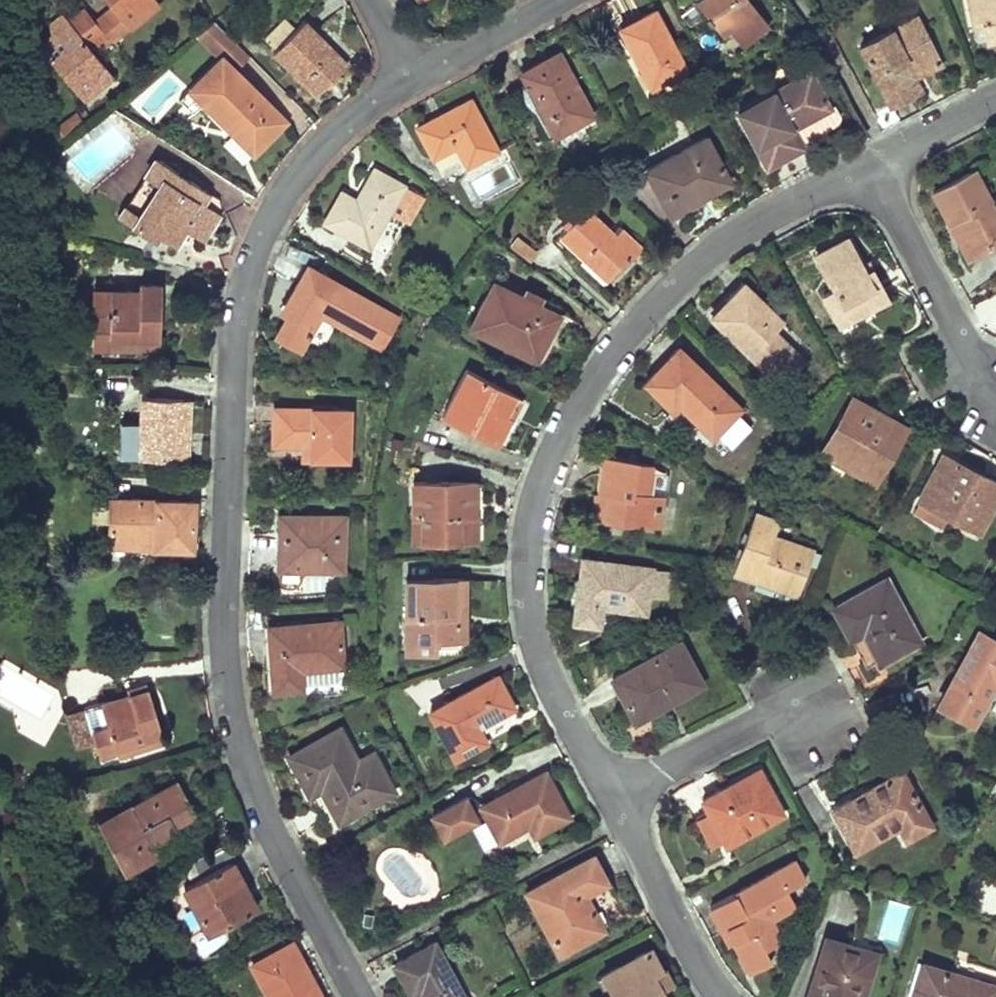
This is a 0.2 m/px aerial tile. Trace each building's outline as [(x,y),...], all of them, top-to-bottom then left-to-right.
[(154,0),(105,0),(110,7),(128,30),(159,6),(154,0)] [(757,12),(748,0),(701,0),(697,3),(707,17),(705,18),(710,25),(712,23),(722,37),(757,12)] [(980,3),(969,6),(974,25),(984,24),(987,41),(995,39),(995,0),(979,0),(980,3)] [(113,42),(128,30),(110,7),(95,19),(113,42)] [(686,71),(654,10),(635,21),(619,30),(634,59),(642,55),(648,65),(640,69),(651,90),(686,71)] [(83,11),(68,22),(73,28),(87,45),(103,34),(83,11)] [(937,58),(917,17),(860,46),(889,105),(905,98),(913,94),(903,73),(937,58)] [(293,30),(284,21),(264,41),(273,50),(293,30)] [(270,52),(314,95),(326,83),(346,63),(303,21),(293,30),(273,50),(270,52)] [(68,22),(55,33),(60,39),(73,28),(68,22)] [(55,33),(39,46),(81,101),(112,76),(87,45),(73,28),(60,39),(55,33)] [(592,117),(558,54),(540,63),(520,73),(544,120),(551,116),(560,134),(592,117)] [(642,55),(634,59),(640,69),(648,65),(642,55)] [(903,73),(913,94),(921,90),(914,77),(940,65),(937,58),(903,73)] [(235,120),(260,147),(269,138),(285,121),(235,71),(216,88),(205,99),(202,102),(226,128),(235,120)] [(810,71),(736,111),(767,167),(789,155),(802,147),(800,143),(792,127),(829,107),(810,71)] [(216,88),(207,79),(197,89),(205,99),(216,88)] [(443,115),(417,129),(433,158),(456,147),(467,167),(497,152),(470,101),(443,115)] [(792,127),(800,143),(837,123),(839,115),(834,104),(829,107),(792,127)] [(551,116),(544,120),(554,137),(560,134),(551,116)] [(235,120),(226,128),(251,155),(260,147),(235,120)] [(665,160),(646,170),(669,214),(690,203),(687,198),(727,178),(707,138),(665,160)] [(658,147),(638,157),(646,170),(665,160),(658,147)] [(208,193),(156,159),(144,176),(162,187),(150,205),(147,203),(139,215),(132,226),(152,240),(156,234),(174,245),(184,229),(190,219),(208,230),(213,221),(218,212),(202,202),(208,193)] [(334,202),(322,222),(368,248),(389,212),(403,190),(405,187),(374,169),(355,200),(340,192),(334,202)] [(974,170),(963,176),(934,191),(950,224),(958,220),(963,229),(960,230),(972,255),(995,243),(995,213),(990,202),(974,170)] [(403,190),(389,212),(408,222),(421,199),(403,190)] [(125,205),(117,217),(132,226),(139,215),(125,205)] [(585,209),(557,236),(606,281),(617,269),(629,256),(612,240),(607,236),(610,233),(585,209)] [(190,219),(184,229),(202,241),(208,230),(190,219)] [(958,220),(950,224),(968,257),(972,255),(960,230),(963,229),(958,220)] [(620,232),(612,240),(629,256),(632,259),(640,250),(620,232)] [(864,271),(846,237),(831,245),(815,254),(833,288),(822,294),(838,325),(886,299),(870,268),(864,271)] [(319,316),(381,350),(398,319),(306,267),(293,289),(297,291),(283,313),(288,315),(275,336),(299,349),(319,316)] [(558,315),(492,281),(468,327),(529,358),(542,332),(547,335),(558,315)] [(781,322),(742,284),(726,300),(710,316),(765,373),(774,363),(787,376),(802,361),(773,332),(781,322)] [(158,285),(140,285),(140,293),(158,293),(158,285)] [(140,293),(94,291),(94,313),(93,347),(108,347),(108,336),(157,337),(158,323),(158,293),(140,293)] [(542,332),(529,358),(534,360),(541,347),(547,335),(542,332)] [(157,337),(108,336),(108,347),(157,348),(157,337)] [(739,410),(677,348),(655,371),(645,382),(670,411),(678,404),(711,439),(739,410)] [(774,363),(765,373),(778,385),(787,376),(774,363)] [(513,395),(466,371),(442,418),(498,446),(506,432),(512,419),(503,415),(513,395)] [(512,419),(522,399),(513,395),(503,415),(512,419)] [(138,457),(179,460),(181,430),(182,400),(140,397),(139,436),(138,457)] [(850,400),(822,450),(874,480),(898,436),(909,429),(903,418),(896,406),(877,415),(850,400)] [(349,411),(274,408),(273,434),(272,444),(310,446),(310,458),(347,460),(349,411)] [(130,436),(129,457),(138,457),(139,436),(130,436)] [(941,456),(918,499),(944,514),(977,532),(995,496),(995,484),(971,471),(941,456)] [(597,479),(591,519),(602,521),(651,528),(653,513),(661,514),(663,498),(648,496),(652,467),(636,464),(637,460),(601,457),(597,479)] [(655,471),(650,491),(662,494),(667,474),(655,471)] [(471,512),(471,483),(412,483),(412,512),(421,512),(421,539),(474,539),(475,524),(475,512),(471,512)] [(152,550),(190,551),(191,525),(193,502),(110,499),(110,503),(109,522),(108,540),(153,542),(152,550)] [(918,499),(911,510),(939,525),(944,514),(918,499)] [(110,503),(94,503),(93,522),(109,522),(110,503)] [(412,512),(411,539),(421,539),(421,512),(412,512)] [(756,512),(733,571),(777,587),(794,594),(811,550),(769,535),(775,520),(756,512)] [(653,513),(651,528),(659,529),(661,514),(653,513)] [(295,569),(340,571),(343,516),(279,515),(278,541),(277,561),(295,562),(295,569)] [(153,542),(108,540),(107,548),(152,550),(153,542)] [(652,569),(582,560),(579,585),(573,623),(598,627),(602,609),(645,616),(648,598),(652,569)] [(277,561),(277,569),(295,569),(295,562),(277,561)] [(668,571),(652,569),(648,598),(664,600),(668,571)] [(463,579),(404,579),(403,652),(435,651),(434,638),(457,638),(457,622),(454,622),(454,611),(463,611),(463,579)] [(885,580),(835,607),(849,639),(863,631),(869,627),(873,636),(867,639),(879,661),(917,640),(885,580)] [(457,622),(457,638),(464,638),(463,611),(454,611),(454,622),(457,622)] [(339,620),(267,627),(269,663),(271,690),(302,689),(302,684),(300,670),(340,668),(339,620)] [(869,627),(863,631),(867,639),(873,636),(869,627)] [(937,705),(970,723),(992,682),(995,684),(995,641),(977,630),(937,705)] [(667,702),(701,685),(678,642),(617,674),(624,690),(618,693),(626,706),(630,715),(664,697),(667,702)] [(0,669),(0,695),(16,704),(29,682),(1,666),(0,669)] [(340,668),(300,670),(302,684),(336,682),(340,668)] [(617,674),(611,679),(618,693),(624,690),(617,674)] [(417,708),(444,698),(436,677),(410,687),(417,708)] [(495,678),(429,712),(454,758),(485,742),(477,728),(512,708),(505,695),(495,678)] [(144,682),(124,689),(125,695),(146,688),(144,682)] [(125,695),(85,708),(100,758),(115,753),(112,745),(158,729),(154,714),(146,688),(125,695)] [(664,697),(630,715),(633,720),(667,702),(664,697)] [(356,762),(339,728),(289,755),(308,794),(322,787),(337,820),(392,791),(379,764),(362,774),(356,762)] [(158,729),(112,745),(115,753),(161,738),(158,729)] [(373,753),(356,762),(362,774),(379,764),(373,753)] [(849,798),(830,807),(852,849),(897,825),(903,839),(930,826),(901,770),(882,780),(884,785),(851,802),(849,798)] [(758,771),(703,800),(716,826),(725,845),(781,815),(758,771)] [(555,792),(544,772),(480,806),(498,841),(529,825),(534,836),(569,817),(555,792)] [(882,780),(849,798),(851,802),(884,785),(882,780)] [(173,824),(192,813),(185,799),(177,784),(150,798),(151,803),(134,811),(132,806),(114,816),(117,821),(101,829),(120,868),(137,859),(140,865),(157,856),(150,842),(175,829),(173,824)] [(150,798),(132,806),(134,811),(151,803),(150,798)] [(465,798),(432,815),(443,837),(476,820),(465,798)] [(98,824),(101,829),(117,821),(114,816),(98,824)] [(480,849),(493,843),(482,819),(470,824),(480,849)] [(591,855),(525,891),(557,953),(581,941),(573,926),(594,915),(583,893),(605,882),(591,855)] [(137,859),(120,868),(123,873),(140,865),(137,859)] [(232,861),(183,886),(207,933),(255,908),(246,890),(232,861)] [(803,878),(796,861),(709,907),(721,929),(728,926),(735,940),(732,941),(736,949),(748,971),(771,960),(763,948),(781,938),(769,918),(794,904),(785,888),(803,878)] [(594,915),(573,926),(581,941),(602,930),(594,915)] [(824,939),(807,996),(858,996),(869,961),(846,954),(848,946),(824,939)] [(250,964),(268,996),(320,996),(314,985),(307,988),(302,978),(309,975),(293,943),(250,964)] [(434,943),(394,964),(408,995),(420,989),(424,996),(464,996),(434,943)] [(848,946),(846,954),(869,961),(872,953),(848,946)] [(652,948),(600,975),(610,994),(605,996),(667,996),(662,989),(654,974),(663,970),(652,948)] [(921,963),(911,996),(992,996),(995,986),(921,963)] [(663,970),(654,974),(662,989),(673,983),(670,977),(665,968),(663,970)] [(309,975),(302,978),(307,988),(314,985),(309,975)]
